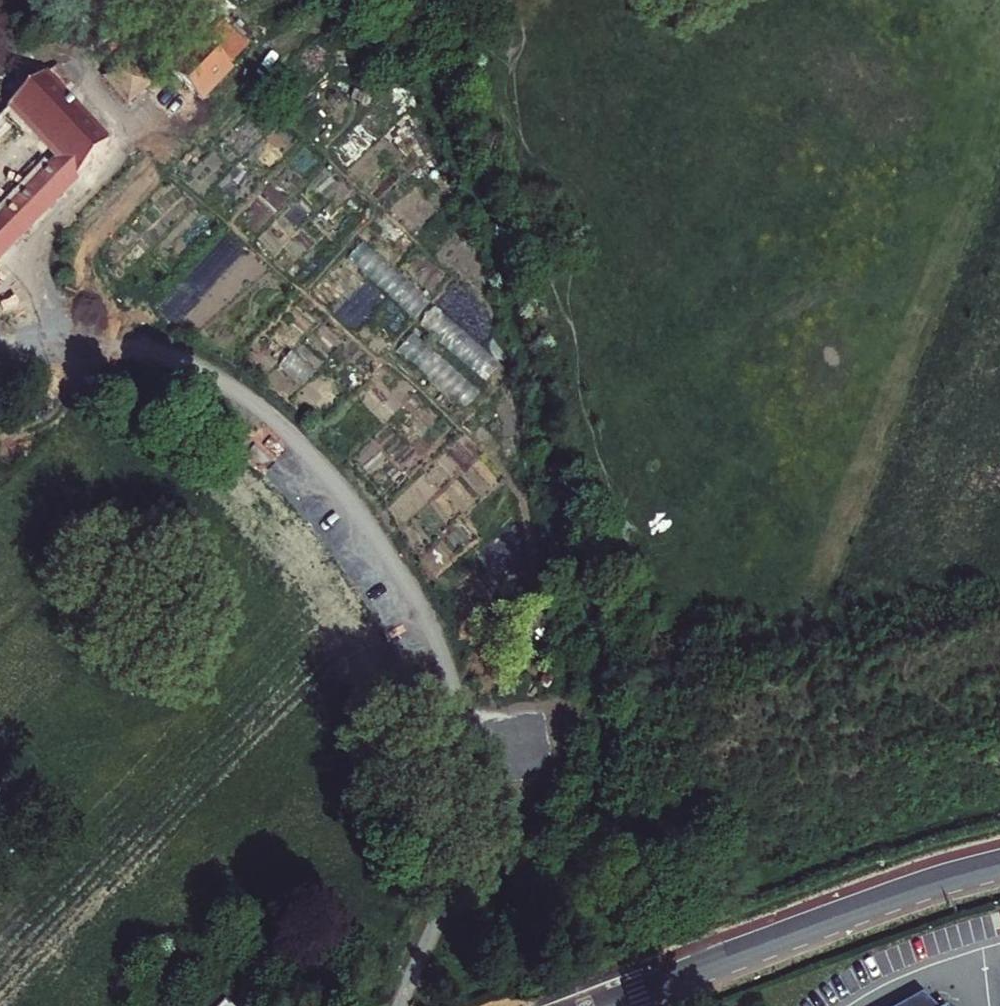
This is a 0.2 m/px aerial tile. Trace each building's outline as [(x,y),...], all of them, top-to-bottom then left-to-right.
[(203,39),(172,71),(202,100),(233,68),(232,66),(250,47),(224,21),(205,41),(203,39)] [(130,103),(151,83),(128,58),(106,77),(130,103)] [(82,114),(64,95),(73,85),(56,66),(7,107),(10,110),(0,119),(0,133),(19,114),(41,137),(58,156),(53,162),(0,218),(0,257),(108,142),(82,114)] [(35,143),(53,162),(58,156),(41,137),(35,143)] [(923,997),(903,1005),(933,1005),(923,997)]
